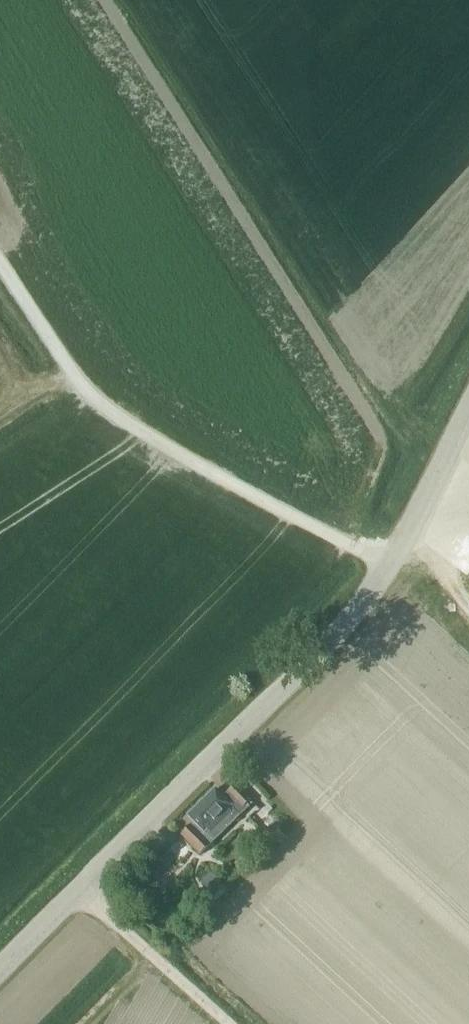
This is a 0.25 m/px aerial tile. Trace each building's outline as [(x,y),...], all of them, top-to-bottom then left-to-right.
[(193,828),(190,826),(181,835),(201,855),(250,807),(247,805),(251,801),(235,785),(223,798),(215,790),(188,817),(196,825),(193,828)] [(268,812),(282,826),(287,820),(274,806),(268,812)] [(172,848),(157,868),(172,880),(187,860),(172,848)] [(213,873),(202,883),(215,897),(225,887),(213,873)]
